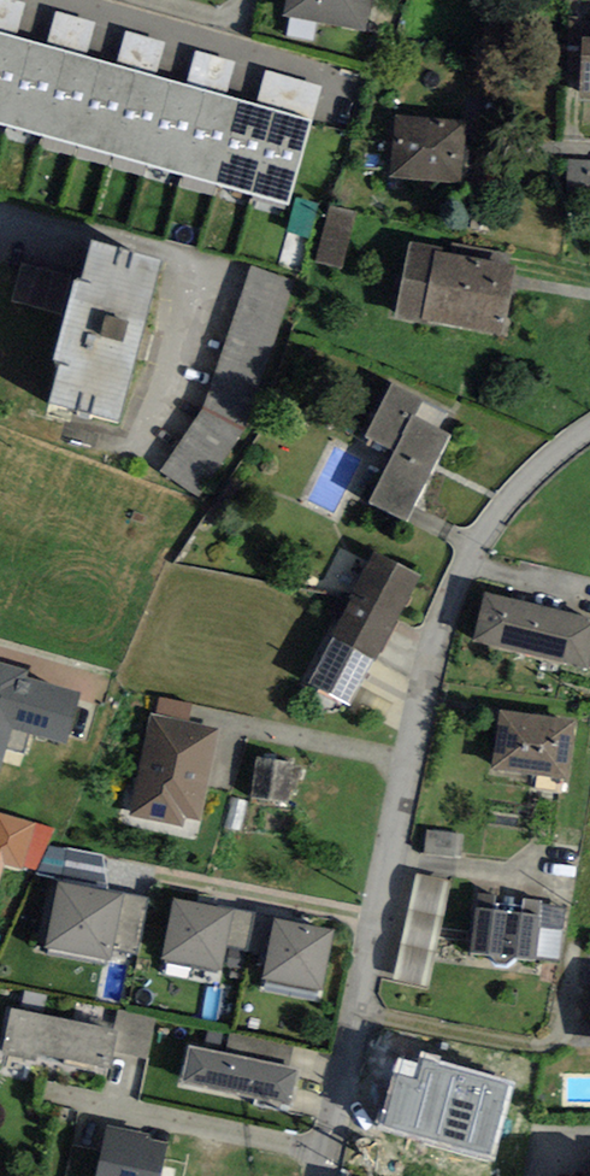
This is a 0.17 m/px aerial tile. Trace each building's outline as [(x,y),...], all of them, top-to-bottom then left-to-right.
[(27,3),(17,0),(0,0),(0,33),(17,38),(27,3)] [(284,16),(365,32),(372,0),(287,0),(284,16)] [(86,57),(97,22),(57,11),(46,46),(66,52),(86,57)] [(156,77),(165,43),(126,31),(115,65),(136,71),(156,77)] [(5,125),(30,42),(17,38),(0,33),(0,123),(5,125)] [(589,100),(589,39),(583,39),(581,99),(589,100)] [(30,42),(5,125),(40,135),(66,52),(46,46),(30,42)] [(225,96),(235,62),(196,51),(186,85),(205,90),(225,96)] [(66,52),(40,135),(75,145),(101,61),(86,57),(66,52)] [(101,61),(75,145),(112,156),(136,71),(115,65),(101,61)] [(322,86),(266,70),(256,104),(312,121),(322,86)] [(136,71),(112,156),(149,166),(173,81),(156,77),(136,71)] [(173,81),(149,166),(182,175),(205,90),(186,85),(173,81)] [(205,90),(182,175),(215,185),(238,100),(225,96),(205,90)] [(238,100),(215,185),(252,195),(277,110),(256,104),(238,100)] [(277,110),(252,195),(288,205),(312,121),(277,110)] [(391,177),(464,184),(470,123),(397,116),(391,177)] [(567,189),(589,190),(589,160),(568,159),(567,189)] [(341,268),(355,212),(331,206),(317,262),(341,268)] [(500,335),(514,266),(444,252),(446,247),(409,239),(394,319),(426,325),(426,321),(500,335)] [(117,422),(161,260),(92,240),(82,280),(75,278),(53,359),(60,361),(49,403),(117,422)] [(25,265),(18,300),(42,305),(49,269),(25,265)] [(296,282),(254,268),(204,410),(161,473),(198,499),(246,430),(296,282)] [(371,502),(409,521),(453,435),(416,416),(423,402),(391,386),(365,436),(397,452),(371,502)] [(376,661),(423,576),(377,552),(350,598),(352,600),(332,635),(335,636),(372,659),(376,661)] [(473,640),(588,669),(589,658),(589,619),(485,592),(473,640)] [(309,684),(348,705),(372,659),(335,636),(309,684)] [(0,662),(0,771),(12,730),(67,746),(83,691),(28,675),(29,670),(0,662)] [(190,722),(194,703),(160,695),(156,714),(190,722)] [(500,709),(492,767),(568,777),(576,719),(500,709)] [(201,818),(219,728),(190,722),(156,714),(152,715),(132,815),(184,826),(187,815),(201,818)] [(253,796),(290,802),(292,789),(299,790),(301,770),(293,769),(293,763),(259,759),(253,796)] [(240,831),(247,801),(234,798),(227,828),(240,831)] [(3,867),(21,872),(23,867),(34,822),(0,813),(0,854),(6,856),(3,867)] [(38,870),(56,829),(34,822),(23,867),(38,870)] [(464,857),(466,833),(428,829),(426,853),(464,857)] [(111,892),(105,855),(69,847),(59,882),(111,892)] [(395,981),(429,988),(452,883),(417,875),(395,981)] [(111,892),(59,882),(46,947),(109,960),(109,950),(122,894),(111,892)] [(478,892),(470,952),(536,961),(538,956),(544,907),(544,900),(478,892)] [(139,955),(149,899),(122,894),(109,950),(139,955)] [(229,909),(173,899),(162,959),(219,969),(222,946),(229,909)] [(560,959),(567,910),(544,907),(538,956),(560,959)] [(247,951),(254,914),(229,909),(222,946),(247,951)] [(335,930),(275,919),(263,979),(323,990),(335,930)] [(12,1008),(3,1053),(37,1060),(39,1053),(111,1068),(115,1050),(119,1030),(113,1028),(12,1008)] [(115,1050),(149,1058),(158,1018),(117,1009),(113,1028),(119,1030),(115,1050)] [(291,1068),(296,1045),(211,1026),(206,1049),(291,1068)] [(206,1049),(188,1046),(180,1083),(291,1106),(299,1069),(291,1068),(206,1049)] [(495,1161),(516,1084),(441,1061),(443,1055),(423,1050),(419,1064),(399,1059),(379,1125),(495,1161)] [(167,1143),(153,1140),(155,1134),(106,1124),(96,1175),(160,1175),(167,1143)]
